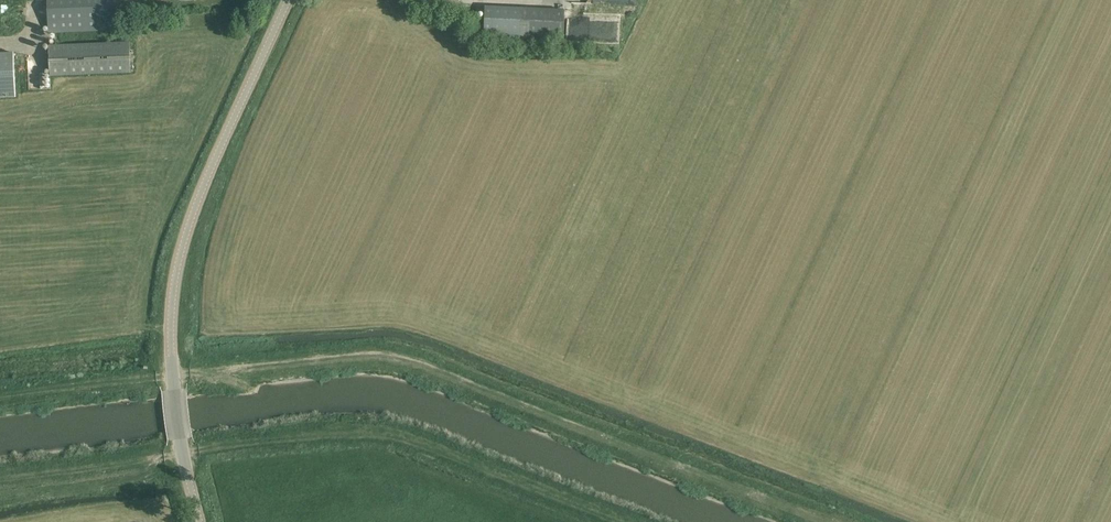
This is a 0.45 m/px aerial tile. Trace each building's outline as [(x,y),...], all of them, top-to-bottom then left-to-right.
[(123,0),(48,0),(50,33),(125,30),(123,0)] [(565,10),(486,7),(484,42),(563,45),(565,10)] [(619,17),(594,16),(594,36),(602,36),(602,42),(618,43),(619,17)] [(130,73),(129,43),(49,47),(50,76),(130,73)] [(0,54),(0,98),(16,97),(14,53),(0,54)]
